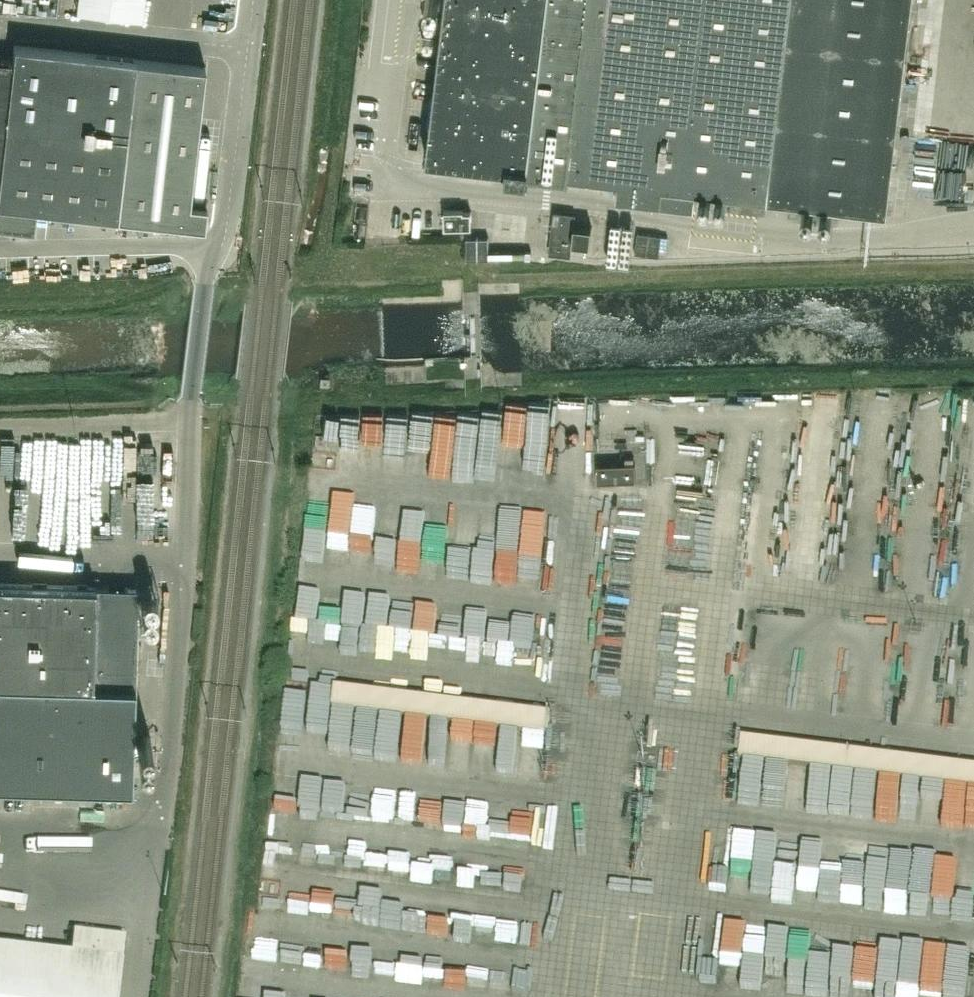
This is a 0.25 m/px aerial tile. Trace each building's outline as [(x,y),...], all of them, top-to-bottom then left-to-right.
[(427,158),(501,166),(500,172),(526,175),(526,169),(615,180),(614,196),(692,206),(694,190),(885,214),(911,0),(445,0),(427,158)] [(35,229),(37,206),(205,225),(207,203),(206,203),(207,199),(191,197),(205,64),(14,43),(12,59),(0,57),(0,225),(35,229)] [(470,212),(444,213),(445,228),(471,226),(470,212)] [(576,215),(554,212),(549,254),(571,257),(572,243),(590,245),(592,228),(574,226),(576,215)] [(638,232),(635,254),(659,257),(662,236),(638,232)] [(466,238),(466,240),(467,259),(489,259),(488,237),(466,238)] [(358,436),(356,442),(375,447),(379,427),(370,425),(369,429),(348,424),(351,412),(348,412),(343,432),(358,436)] [(635,463),(598,464),(598,481),(636,480),(635,463)] [(552,545),(551,533),(529,535),(530,546),(552,545)] [(497,540),(495,563),(518,565),(520,543),(497,540)] [(370,626),(379,626),(378,641),(414,643),(416,618),(396,617),(398,581),(373,580),(370,626)] [(138,587),(0,583),(0,785),(132,789),(138,587)] [(445,585),(443,638),(416,637),(416,645),(467,647),(467,649),(485,650),(485,659),(518,660),(519,643),(483,642),(485,600),(466,599),(466,586),(445,585)] [(347,596),(348,622),(368,621),(367,595),(347,596)] [(552,664),(553,651),(538,649),(536,663),(552,664)] [(546,728),(549,706),(333,682),(330,702),(433,714),(433,715),(455,718),(451,753),(471,755),(475,720),(546,728)] [(331,704),(330,754),(351,755),(352,704),(331,704)] [(379,711),(379,744),(399,744),(400,712),(379,711)] [(519,745),(519,726),(498,726),(498,745),(519,745)] [(849,764),(852,746),(781,734),(778,752),(849,764)] [(742,751),(741,796),(762,796),(763,752),(742,751)] [(767,779),(788,779),(789,756),(768,755),(767,779)] [(897,822),(921,820),(919,772),(887,774),(888,799),(874,800),(874,814),(896,812),(897,822)] [(418,795),(418,801),(397,800),(397,813),(441,814),(442,796),(418,795)] [(467,797),(465,830),(550,834),(550,820),(533,819),(533,821),(492,819),(493,798),(467,797)] [(732,863),(748,867),(751,852),(735,848),(732,863)] [(953,906),(958,854),(914,850),(913,858),(891,856),(890,866),(864,863),(860,909),(888,912),(889,902),(909,903),(909,899),(936,901),(935,905),(953,906)] [(421,852),(421,855),(414,856),(415,868),(437,866),(436,851),(421,852)] [(819,861),(796,862),(797,905),(820,905),(819,861)] [(460,882),(460,864),(440,865),(441,882),(460,882)] [(779,884),(792,884),(792,864),(778,865),(779,884)] [(499,888),(521,891),(523,871),(501,868),(499,888)] [(822,869),(822,905),(840,905),(841,869),(822,869)] [(490,934),(493,922),(474,917),(471,929),(490,934)] [(809,927),(787,927),(786,996),(808,996),(808,995),(828,995),(829,953),(809,952),(809,927)] [(833,972),(855,973),(857,929),(835,928),(833,972)] [(0,948),(0,996),(120,996),(126,938),(75,933),(72,956),(0,948)] [(718,977),(764,979),(765,933),(745,933),(745,942),(719,941),(718,977)] [(768,946),(768,956),(785,956),(785,946),(768,946)] [(947,975),(969,977),(971,954),(947,952),(947,949),(925,948),(923,974),(902,972),(901,986),(880,985),(879,996),(894,996),(945,996),(947,975)] [(854,996),(876,996),(879,957),(857,955),(854,996)]
